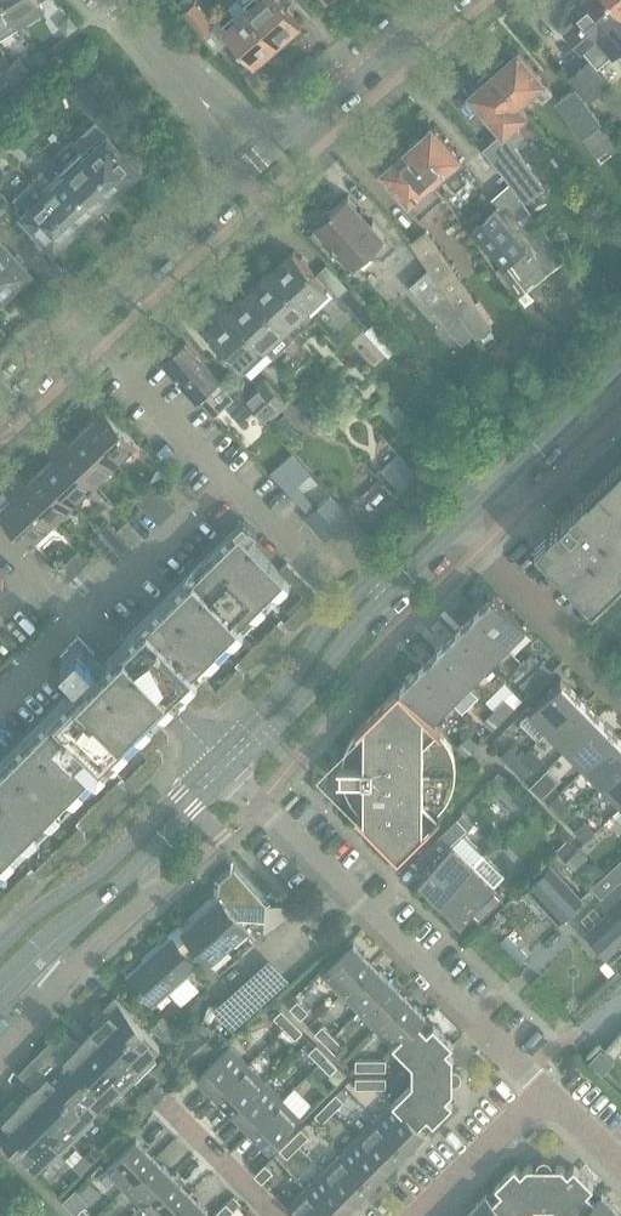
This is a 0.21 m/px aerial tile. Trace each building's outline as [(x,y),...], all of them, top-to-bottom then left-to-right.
[(19,28),(3,0),(0,0),(0,39),(19,28)] [(19,28),(46,12),(39,1),(41,0),(3,0),(19,28)] [(177,3),(217,52),(234,38),(256,63),(278,44),(240,0),(237,0),(228,7),(238,17),(226,28),(218,18),(213,22),(196,0),(181,0),(177,3)] [(278,44),(302,22),(283,0),(240,0),(278,44)] [(620,41),(620,11),(611,0),(577,0),(571,6),(594,33),(589,38),(604,56),(620,41)] [(620,11),(620,0),(611,0),(620,11)] [(491,68),(520,101),(534,88),(543,98),(553,89),(518,49),(507,59),(505,56),(491,68)] [(10,64),(20,76),(29,69),(18,56),(10,64)] [(577,87),(586,100),(609,80),(591,59),(570,77),(577,86),(577,87)] [(12,83),(20,76),(10,64),(1,71),(12,83)] [(519,102),(520,101),(491,68),(477,80),(480,83),(469,93),(502,131),(482,148),(509,182),(510,181),(526,202),(545,187),(520,154),(522,152),(514,144),(524,135),(515,125),(529,113),(519,102)] [(98,72),(88,82),(102,97),(112,87),(98,72)] [(75,141),(119,188),(121,186),(123,189),(127,189),(133,184),(133,179),(131,178),(151,159),(109,115),(111,113),(82,82),(71,93),(96,120),(75,141)] [(586,100),(577,87),(555,102),(581,138),(583,136),(601,161),(619,146),(586,100)] [(65,147),(73,139),(58,123),(56,124),(46,113),(40,119),(65,147)] [(404,148),(433,180),(441,173),(456,189),(466,180),(460,173),(469,166),(436,128),(425,138),(421,133),(404,148)] [(111,196),(119,188),(75,141),(74,141),(88,155),(67,175),(98,208),(100,206),(105,207),(111,201),(111,196)] [(433,180),(404,148),(403,146),(391,156),(393,158),(382,168),(398,186),(396,187),(420,215),(443,195),(431,182),(433,180)] [(96,210),(98,208),(67,175),(55,186),(47,177),(41,176),(38,179),(38,185),(38,186),(77,227),(84,220),(89,220),(96,214),(96,210)] [(525,202),(526,202),(510,181),(509,182),(491,198),(496,204),(494,206),(527,243),(505,263),(495,251),(488,256),(518,296),(548,273),(558,285),(578,270),(525,202)] [(77,227),(38,186),(34,189),(29,183),(14,197),(20,203),(16,206),(55,247),(64,239),(66,241),(71,241),(76,236),(76,231),(75,229),(77,227)] [(3,212),(13,202),(0,189),(0,209),(3,212)] [(311,222),(314,225),(351,268),(365,255),(385,256),(396,247),(386,235),(348,194),(331,209),(326,210),(311,222)] [(472,225),(495,251),(505,263),(527,243),(494,206),(472,225)] [(493,325),(475,300),(425,230),(410,241),(428,268),(427,269),(459,312),(474,333),(477,336),(493,325)] [(0,236),(0,280),(9,289),(11,287),(16,289),(23,282),(22,277),(31,269),(0,236)] [(313,313),(335,294),(294,250),(273,270),(306,305),(313,313)] [(474,333),(459,312),(427,269),(409,285),(444,325),(445,324),(463,343),(474,333)] [(306,305),(273,270),(252,289),(295,336),(302,343),(308,337),(302,330),(303,329),(293,318),(306,305)] [(0,280),(0,303),(1,302),(0,297),(9,289),(0,280)] [(349,287),(338,297),(354,314),(356,312),(366,324),(376,315),(349,287)] [(252,289),(230,309),(274,356),(295,336),(252,289)] [(274,356),(230,309),(208,329),(252,376),(274,356)] [(504,341),(492,350),(501,364),(513,354),(504,341)] [(190,388),(189,389),(190,390),(191,390),(215,416),(225,406),(240,423),(253,411),(238,394),(234,398),(186,343),(166,361),(177,373),(176,375),(178,378),(180,377),(190,388)] [(267,422),(268,421),(287,403),(263,377),(243,396),(267,422)] [(85,427),(117,461),(139,440),(96,396),(91,401),(90,409),(97,415),(85,427)] [(343,404),(328,417),(335,425),(350,411),(343,404)] [(95,481),(117,461),(85,427),(71,440),(66,434),(58,442),(95,481)] [(74,501),(95,481),(58,442),(50,450),(54,455),(42,467),(74,501)] [(426,444),(412,457),(422,468),(436,455),(426,444)] [(401,490),(418,475),(399,453),(382,469),(401,490)] [(536,542),(587,596),(599,584),(601,583),(609,575),(613,580),(614,581),(615,582),(620,576),(620,458),(599,479),(585,493),(586,494),(569,510),(562,517),(536,542)] [(53,522),(74,501),(42,467),(29,479),(24,474),(15,482),(53,522)] [(144,489),(154,500),(162,492),(152,481),(144,489)] [(53,522),(15,482),(7,491),(12,496),(0,507),(0,511),(30,543),(53,522)] [(144,509),(154,500),(144,489),(135,498),(144,509)] [(305,515),(311,521),(324,534),(348,513),(329,491),(305,515)] [(162,492),(144,509),(159,524),(177,507),(162,492)] [(179,691),(193,705),(200,706),(205,700),(210,704),(217,704),(243,679),(243,672),(237,668),(214,691),(197,673),(288,582),(305,600),(283,622),(288,628),(294,628),(319,604),(319,595),(286,563),(278,571),(248,540),(256,531),(242,517),(234,525),(238,530),(127,640),(100,666),(90,655),(93,652),(79,637),(63,653),(77,668),(80,666),(90,676),(0,765),(0,868),(129,740),(146,757),(123,780),(128,785),(137,784),(160,760),(160,753),(154,747),(159,743),(160,745),(166,739),(166,732),(152,718),(179,691)] [(101,530),(111,540),(119,533),(109,522),(101,530)] [(101,550),(111,540),(101,530),(91,540),(101,550)] [(79,551),(58,571),(68,582),(89,561),(79,551)] [(472,615),(505,648),(525,628),(494,596),(493,594),(472,615)] [(487,666),(505,648),(472,615),(454,633),(487,666)] [(246,669),(284,631),(276,623),(237,661),(246,669)] [(468,685),(487,666),(454,633),(435,652),(468,685)] [(435,652),(417,670),(450,703),(460,713),(479,695),(468,685),(435,652)] [(530,673),(539,682),(551,670),(542,661),(530,673)] [(433,720),(450,703),(417,670),(400,687),(399,686),(441,729),(442,729),(433,720)] [(529,692),(539,682),(530,673),(520,683),(529,692)] [(547,730),(580,698),(560,678),(559,679),(560,680),(529,711),(521,719),(522,721),(521,722),(538,739),(547,729),(547,730)] [(441,730),(441,729),(399,686),(356,729),(357,730),(358,729),(359,730),(353,736),(349,743),(345,750),(343,758),(343,763),(338,763),(338,778),(342,778),(343,783),(346,791),(349,798),(353,805),(359,811),(358,812),(357,811),(356,812),(398,855),(441,813),(440,811),(439,812),(438,811),(444,805),(448,798),(452,791),(454,783),(455,775),(455,766),(454,758),(452,751),(448,743),(444,737),(439,730),(440,729),(441,730)] [(493,710),(502,719),(514,707),(505,698),(493,710)] [(566,749),(598,716),(580,698),(547,730),(566,749)] [(492,729),(502,719),(493,710),(483,720),(492,729)] [(584,767),(617,735),(598,716),(566,749),(584,767)] [(469,734),(468,734),(457,745),(467,755),(478,744),(469,734)] [(620,768),(620,739),(617,735),(584,767),(603,786),(620,768)] [(511,767),(520,758),(509,747),(500,756),(511,767)] [(522,778),(531,769),(541,758),(531,747),(520,758),(511,767),(522,778)] [(603,786),(620,804),(620,768),(603,786)] [(516,783),(503,770),(493,780),(506,793),(516,783)] [(539,776),(529,786),(537,793),(542,798),(551,788),(546,784),(539,776)] [(99,798),(107,806),(123,789),(116,781),(99,798)] [(548,804),(559,815),(568,806),(557,795),(548,804)] [(86,827),(107,806),(99,798),(78,819),(86,827)] [(613,813),(620,822),(620,805),(613,813)] [(583,821),(574,830),(585,841),(594,832),(583,821)] [(80,841),(83,837),(83,830),(78,826),(57,846),(65,855),(80,841)] [(440,897),(483,854),(462,833),(460,835),(451,844),(442,836),(440,834),(416,858),(426,868),(419,876),(440,897)] [(560,850),(566,857),(577,846),(571,839),(560,850)] [(44,876),(65,855),(57,846),(33,871),(38,876),(44,876)] [(588,856),(580,846),(567,858),(577,867),(588,856)] [(483,854),(440,897),(461,918),(469,911),(479,921),(504,896),(494,886),(504,875),(483,854)] [(591,886),(601,897),(620,880),(620,858),(615,864),(591,886)] [(589,881),(603,868),(597,861),(585,861),(577,869),(589,881)] [(549,866),(528,886),(558,919),(580,899),(549,866)] [(266,904),(234,867),(219,880),(219,894),(182,926),(202,948),(221,969),(264,931),(266,904)] [(9,889),(17,897),(34,880),(26,871),(9,889)] [(589,932),(612,957),(620,949),(620,883),(606,897),(615,907),(609,913),(589,932)] [(17,897),(9,889),(0,897),(0,914),(17,897)] [(182,926),(128,974),(154,1003),(169,990),(182,1005),(201,988),(188,973),(197,965),(191,958),(202,948),(182,926)] [(508,934),(500,941),(521,963),(521,964),(528,957),(508,934)] [(342,994),(372,962),(354,944),(323,975),(342,994)] [(269,958),(213,1007),(233,1029),(288,979),(269,958)] [(359,1011),(390,980),(372,962),(342,994),(359,1011)] [(376,1028),(407,997),(390,980),(359,1011),(376,1028)] [(394,1046),(425,1015),(407,997),(376,1028),(394,1046)] [(88,1034),(133,1080),(155,1058),(150,1053),(160,1043),(115,998),(92,1020),(97,1025),(88,1034)] [(298,1000),(290,1007),(301,1018),(308,1011),(298,1000)] [(285,1028),(293,1020),(281,1009),(274,1017),(285,1028)] [(412,1073),(453,1073),(453,1056),(447,1050),(453,1044),(425,1015),(394,1046),(412,1064),(412,1073)] [(293,1020),(285,1028),(295,1038),(303,1031),(293,1020)] [(326,1043),(334,1035),(323,1025),(316,1032),(326,1043)] [(196,1027),(173,1048),(172,1048),(192,1070),(216,1049),(196,1027)] [(133,1080),(88,1034),(79,1044),(63,1028),(42,1050),(97,1105),(107,1096),(112,1101),(133,1080)] [(334,1035),(326,1043),(337,1053),(345,1046),(334,1035)] [(320,1062),(328,1054),(317,1044),(309,1052),(320,1062)] [(217,1095),(248,1064),(229,1046),(199,1077),(217,1095)] [(88,1115),(97,1105),(42,1050),(20,1071),(35,1087),(26,1096),(71,1142),(93,1120),(88,1115)] [(601,1050),(589,1063),(594,1066),(603,1075),(614,1061),(601,1050)] [(328,1054),(320,1062),(311,1071),(319,1079),(328,1070),(331,1073),(329,1075),(337,1083),(347,1073),(328,1054)] [(372,1059),(357,1059),(357,1069),(372,1069),(372,1059)] [(387,1059),(372,1059),(372,1069),(387,1070),(387,1059)] [(235,1113),(265,1082),(248,1064),(217,1095),(235,1113)] [(453,1091),(453,1073),(412,1073),(412,1083),(393,1101),(425,1131),(453,1104),(447,1097),(453,1091)] [(356,1077),(356,1087),(371,1087),(371,1077),(356,1077)] [(371,1077),(371,1087),(387,1087),(387,1077),(371,1077)] [(146,1093),(154,1100),(165,1090),(157,1082),(146,1093)] [(252,1130),(283,1100),(265,1082),(235,1113),(252,1130)] [(143,1111),(154,1100),(146,1093),(136,1104),(143,1111)] [(327,1102),(334,1110),(344,1100),(336,1093),(327,1102)] [(71,1142),(26,1096),(17,1105),(12,1100),(0,1112),(0,1133),(35,1168),(45,1158),(50,1163),(71,1142)] [(283,1100),(252,1130),(270,1148),(301,1118),(283,1100)] [(407,1149),(425,1131),(393,1101),(377,1118),(407,1149)] [(322,1122),(334,1110),(327,1102),(315,1114),(322,1122)] [(389,1167),(407,1149),(377,1118),(359,1136),(389,1167)] [(291,1138),(299,1146),(307,1137),(300,1129),(291,1138)] [(373,1184),(389,1167),(359,1136),(342,1153),(373,1184)] [(124,1188),(156,1157),(137,1138),(106,1169),(124,1188)] [(287,1157),(299,1146),(291,1138),(280,1149),(287,1157)] [(85,1155),(92,1162),(103,1151),(95,1144),(85,1155)] [(355,1201),(373,1184),(342,1153),(324,1170),(355,1201)] [(81,1173),(92,1162),(85,1155),(74,1165),(81,1173)] [(142,1205),(173,1174),(156,1157),(124,1188),(142,1205)] [(266,1163),(255,1174),(263,1181),(273,1171),(266,1163)] [(546,1165),(527,1165),(521,1172),(515,1165),(487,1193),(509,1215),(526,1215),(535,1207),(545,1207),(546,1165)] [(603,1194),(574,1165),(568,1172),(562,1165),(546,1165),(545,1207),(554,1207),(563,1215),(582,1215),(603,1194)] [(355,1201),(324,1170),(307,1188),(335,1215),(340,1215),(355,1201)] [(189,1191),(173,1174),(142,1205),(153,1215),(165,1215),(189,1191)] [(288,1207),(297,1215),(335,1215),(307,1188),(288,1207)] [(165,1215),(202,1215),(208,1210),(189,1191),(165,1215)] [(81,1202),(72,1193),(64,1201),(73,1210),(81,1202)] [(487,1193),(469,1211),(474,1215),(509,1215),(487,1193)] [(620,1212),(603,1194),(582,1215),(617,1215),(620,1212)] [(234,1210),(227,1202),(216,1213),(219,1215),(228,1215),(234,1210)] [(83,1207),(76,1214),(77,1215),(92,1215),(83,1207)]
